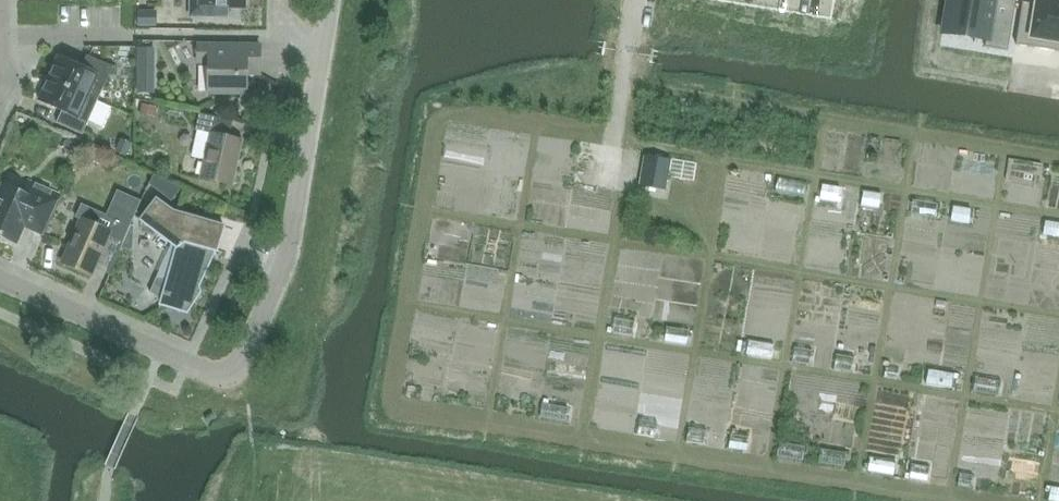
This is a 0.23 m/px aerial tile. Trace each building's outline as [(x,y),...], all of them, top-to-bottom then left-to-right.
[(198,16),(227,17),(227,8),(244,8),(245,0),(199,0),(198,16)] [(955,25),(987,30),(985,43),(985,48),(1008,51),(1016,0),(959,0),(955,25)] [(1016,45),(1058,52),(1058,49),(1058,0),(1037,0),(1036,6),(1022,4),(1016,45)] [(153,11),(140,11),(140,24),(153,24),(153,11)] [(260,75),(260,46),(198,45),(197,63),(209,63),(208,94),(246,95),(246,75),(260,75)] [(58,57),(48,79),(97,101),(113,67),(87,56),(81,68),(58,57)] [(97,101),(48,79),(38,101),(62,112),(57,123),(82,135),(97,101)] [(159,96),(155,80),(137,84),(140,100),(159,96)] [(106,86),(98,107),(112,113),(121,92),(106,86)] [(157,107),(142,104),(140,114),(155,117),(157,107)] [(232,185),(242,142),(229,138),(233,121),(199,114),(195,131),(210,134),(200,178),(232,185)] [(497,126),(497,115),(455,114),(454,150),(516,152),(517,127),(497,126)] [(132,143),(120,138),(115,152),(126,156),(132,143)] [(75,141),(70,139),(64,141),(63,146),(66,155),(70,157),(76,155),(78,151),(75,141)] [(104,154),(91,148),(86,160),(99,166),(104,154)] [(643,157),(638,187),(663,191),(669,161),(643,157)] [(768,168),(769,160),(742,157),(742,166),(768,168)] [(831,184),(849,185),(850,170),(831,169),(831,184)] [(59,196),(28,182),(23,194),(2,185),(0,190),(0,236),(16,244),(27,220),(44,228),(59,196)] [(944,204),(944,185),(923,185),(922,204),(944,204)] [(980,209),(983,194),(963,190),(960,205),(980,209)] [(80,222),(62,264),(91,277),(108,237),(122,243),(134,215),(140,201),(117,191),(111,205),(106,216),(81,205),(75,219),(80,222)] [(216,252),(223,228),(173,213),(156,200),(141,221),(177,248),(168,279),(157,278),(150,293),(161,300),(159,304),(187,312),(199,292),(198,287),(214,251),(216,252)] [(130,225),(120,249),(132,250),(134,227),(130,225)] [(677,312),(674,329),(697,333),(700,316),(677,312)] [(844,354),(865,358),(868,343),(847,340),(844,354)] [(938,354),(937,372),(965,373),(966,355),(938,354)] [(986,363),(982,375),(1008,383),(1012,371),(986,363)] [(889,377),(888,401),(914,402),(915,378),(889,377)] [(648,410),(646,421),(665,424),(667,413),(648,410)] [(715,431),(716,419),(696,418),(696,430),(715,431)] [(741,419),(739,432),(755,433),(756,421),(741,419)] [(787,441),(813,442),(813,430),(787,429),(787,441)] [(830,433),(830,450),(854,451),(855,434),(830,433)] [(881,442),(879,455),(905,460),(907,447),(881,442)]
